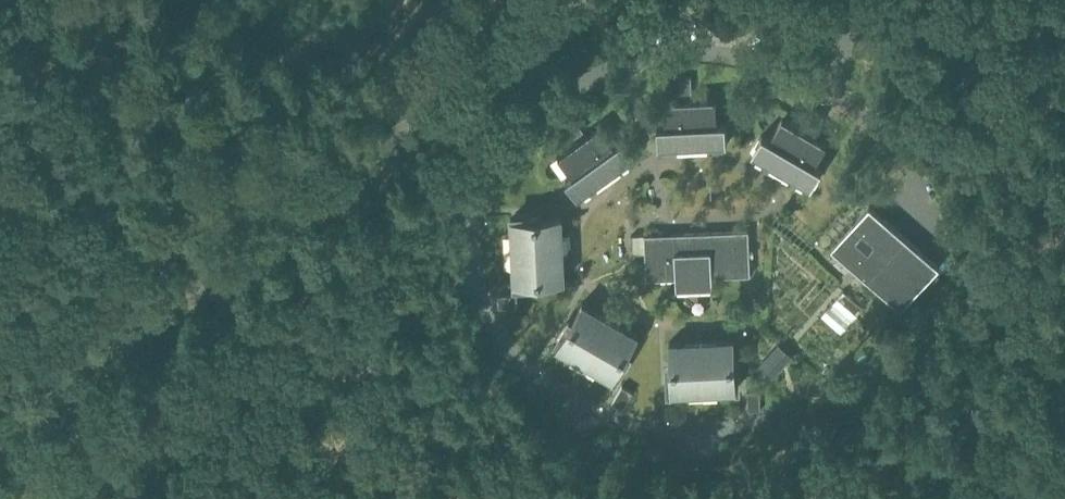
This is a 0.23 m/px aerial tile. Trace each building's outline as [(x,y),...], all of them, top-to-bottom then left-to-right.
[(692,75),(679,75),(680,94),(692,94),(692,75)] [(657,125),(658,147),(727,143),(726,122),(717,123),(716,98),(693,99),(680,99),(681,109),(665,110),(666,125),(657,125)] [(815,108),(805,125),(816,131),(826,114),(815,108)] [(584,129),(573,114),(563,121),(574,137),(584,129)] [(814,165),(826,145),(827,143),(782,117),(770,139),(762,134),(751,153),(811,187),(822,169),(814,165)] [(566,180),(578,197),(634,157),(622,140),(615,145),(606,132),(593,142),(587,133),(558,154),(573,175),(566,180)] [(869,205),(853,224),(830,250),(901,311),(940,267),(869,205)] [(565,280),(562,216),(511,218),(514,283),(565,280)] [(750,275),(749,230),(645,234),(645,253),(646,279),(676,278),(676,290),(713,289),(712,276),(750,275)] [(631,235),(632,254),(645,253),(645,234),(631,235)] [(864,310),(844,292),(822,317),(841,334),(864,310)] [(499,307),(518,306),(518,294),(498,295),(499,307)] [(583,302),(557,346),(613,379),(639,335),(583,302)] [(670,342),(672,388),(672,392),(736,389),(734,339),(670,342)] [(633,391),(622,385),(613,402),(623,408),(633,391)] [(748,390),(749,410),(761,409),(760,390),(748,390)]
